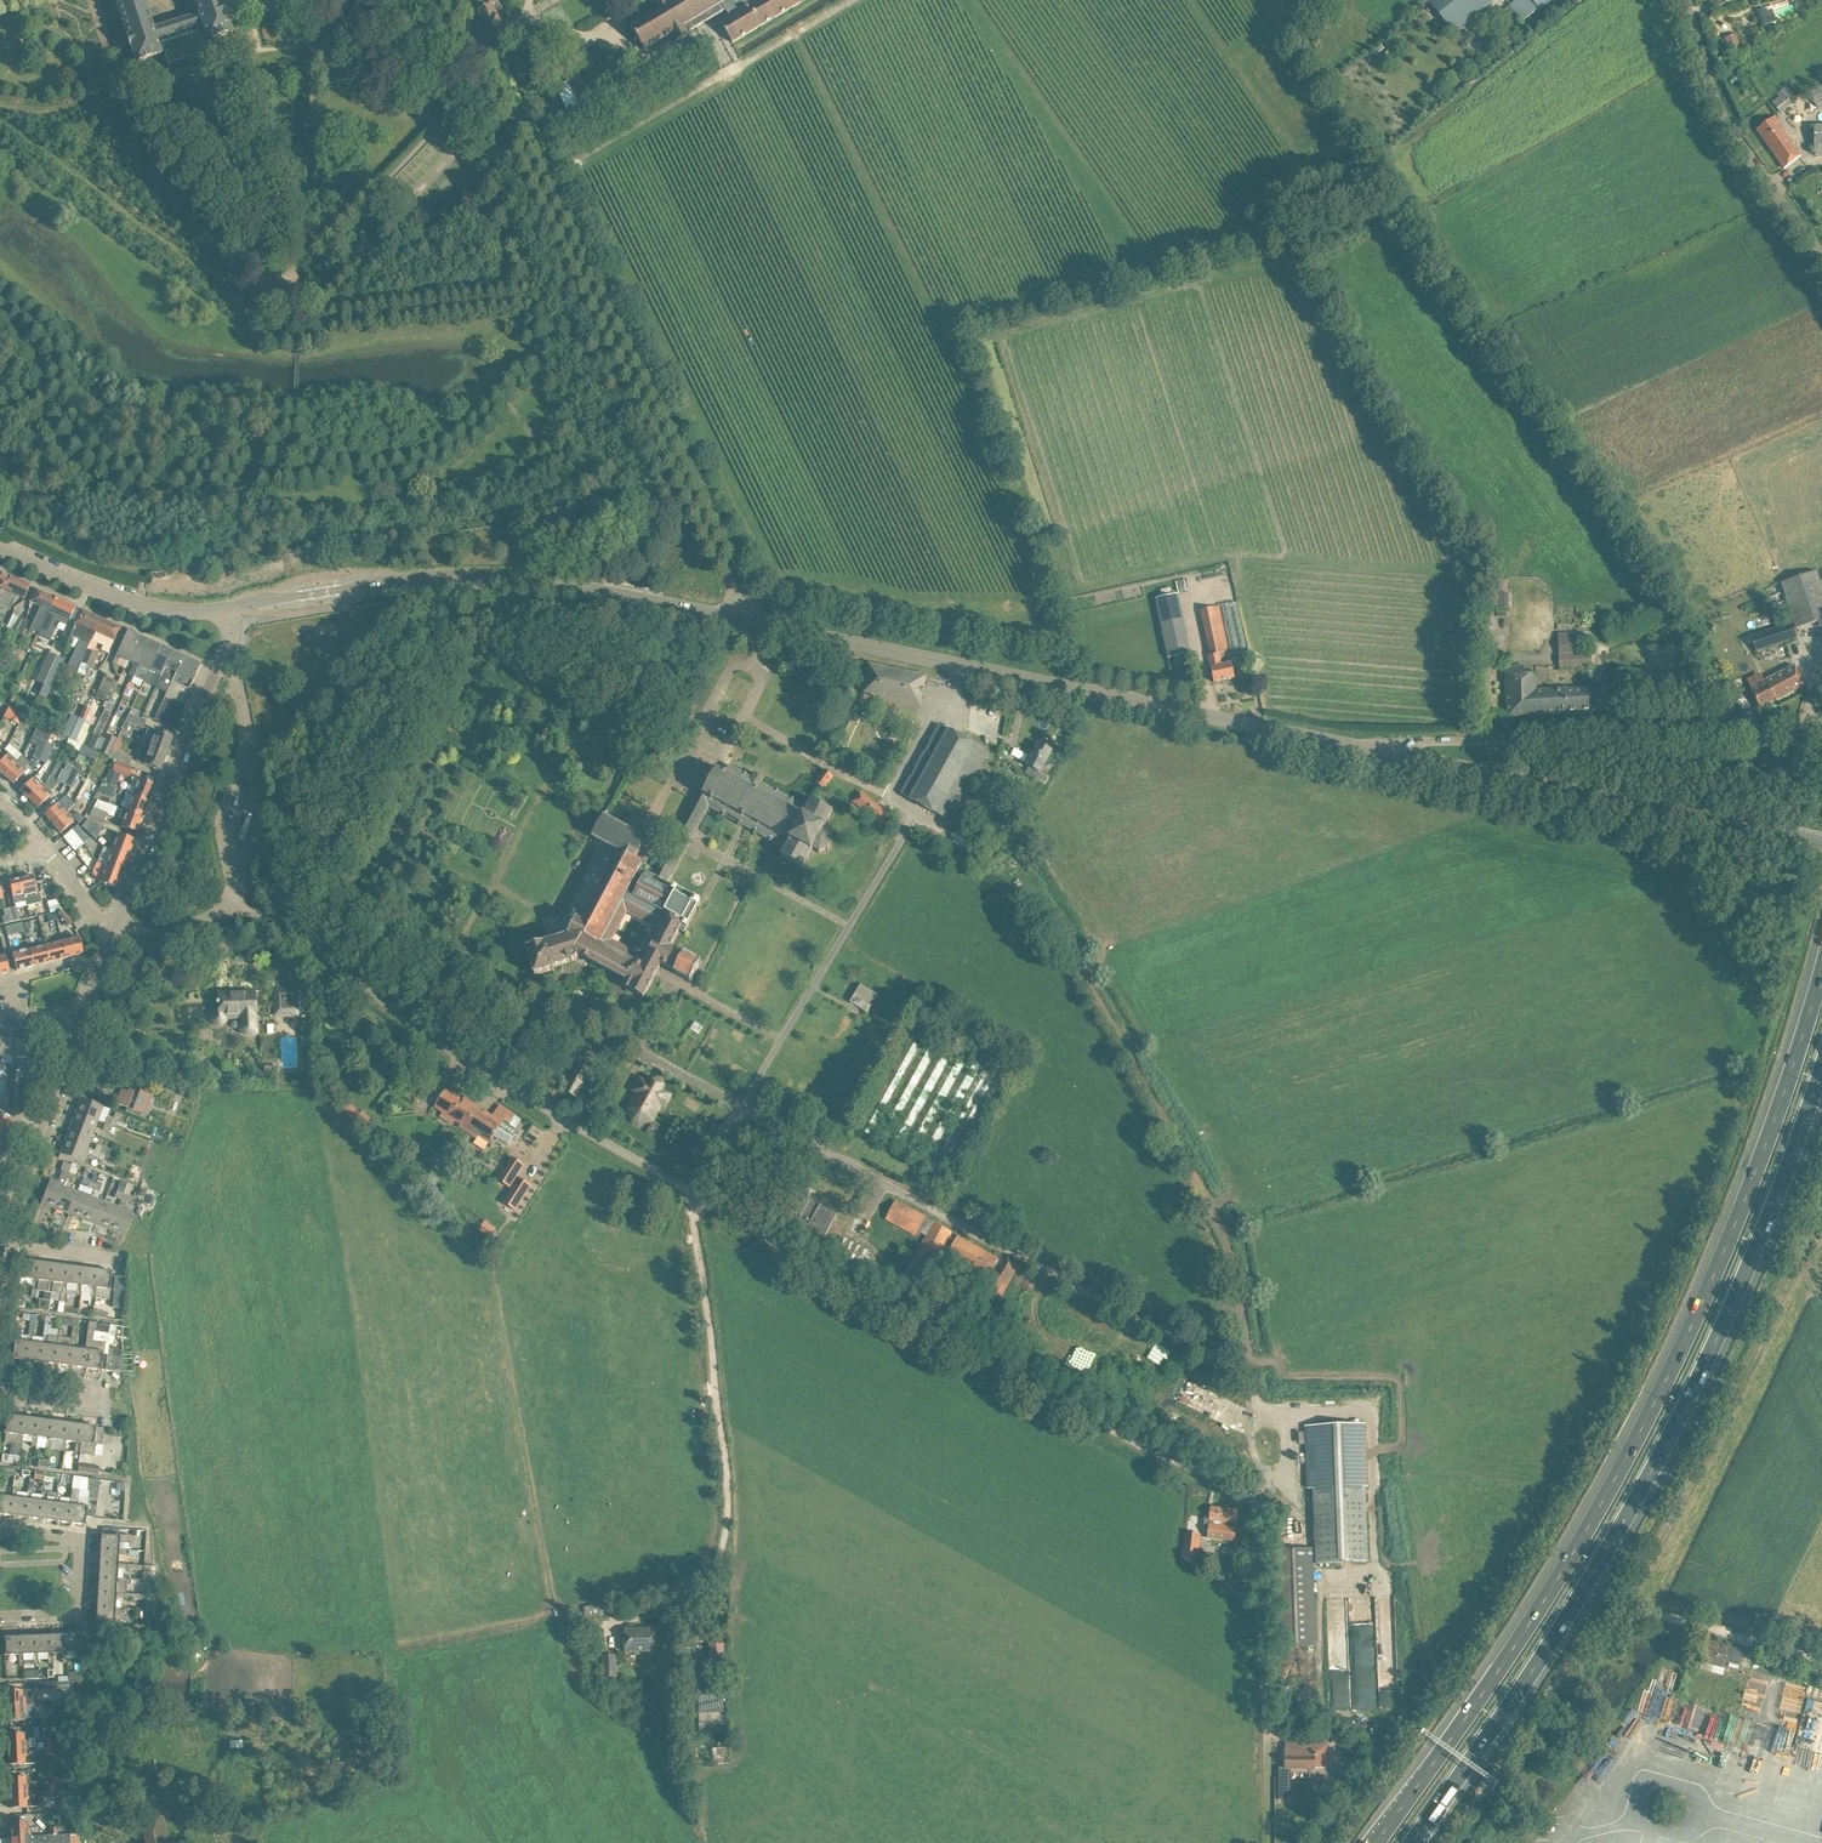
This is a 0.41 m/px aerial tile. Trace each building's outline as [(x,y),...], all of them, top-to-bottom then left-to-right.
[(128,36),(129,40),(127,40),(130,49),(132,49),(133,53),(135,56),(136,59),(133,60),(134,63),(136,62),(137,64),(139,63),(138,61),(158,55),(159,56),(162,55),(161,54),(163,53),(162,52),(163,52),(166,62),(206,49),(202,39),(204,39),(204,41),(207,40),(209,46),(219,43),(217,37),(228,33),(229,35),(231,34),(231,33),(233,32),(232,30),(230,31),(226,18),(228,17),(229,14),(230,11),(229,11),(228,10),(227,9),(226,9),(225,9),(221,0),(194,0),(199,15),(153,30),(144,0),(116,0),(128,36)] [(498,16),(493,4),(495,3),(494,0),(483,0),(486,7),(479,11),(488,32),(489,34),(497,52),(511,45),(502,25),(498,16)] [(671,34),(724,2),(723,0),(674,0),(656,10),(630,25),(645,49),(671,34)] [(656,10),(674,0),(650,0),(656,10)] [(724,2),(671,34),(676,42),(691,34),(689,32),(726,10),(730,17),(721,23),(733,43),(801,3),(800,0),(758,0),(754,3),(752,0),(723,0),(724,2)] [(1449,25),(1452,28),(1486,0),(1430,0),(1449,25)] [(1531,0),(1516,0),(1509,5),(1522,22),(1538,9),(1531,0)] [(1538,9),(1539,11),(1553,0),(1531,0),(1538,9)] [(1735,34),(1725,38),(1731,54),(1741,50),(1735,34)] [(690,45),(698,58),(706,53),(708,56),(713,53),(704,38),(690,45)] [(559,67),(546,73),(549,79),(561,73),(559,67)] [(1810,97),(1788,114),(1796,124),(1817,108),(1818,109),(1821,106),(1821,85),(1808,95),(1810,97)] [(1780,112),(1791,103),(1784,94),(1772,102),(1780,112)] [(1757,130),(1784,169),(1801,156),(1781,128),(1782,127),(1775,117),(1757,130)] [(1814,126),(1814,155),(1821,155),(1821,126),(1814,126)] [(9,479),(2,477),(0,485),(0,486),(6,488),(9,479)] [(1787,601),(1797,629),(1821,620),(1821,590),(1816,571),(1781,583),(1784,591),(1769,596),(1772,606),(1787,601)] [(10,577),(0,572),(0,599),(10,577)] [(30,586),(10,577),(0,599),(0,607),(9,611),(16,596),(24,599),(30,586)] [(1503,578),(1493,578),(1493,592),(1503,592),(1503,578)] [(42,626),(55,598),(36,589),(30,602),(40,606),(29,629),(39,634),(42,626)] [(1498,593),(1488,593),(1488,608),(1498,608),(1498,593)] [(1498,608),(1509,608),(1509,593),(1498,593),(1498,608)] [(69,620),(75,607),(55,598),(42,626),(39,634),(45,636),(51,624),(55,614),(69,620)] [(1235,678),(1232,666),(1231,661),(1223,662),(1221,657),(1225,656),(1224,653),(1230,651),(1220,606),(1201,610),(1210,653),(1208,653),(1214,683),(1235,678)] [(91,640),(101,619),(81,610),(69,636),(80,640),(68,665),(77,669),(88,644),(89,645),(91,640)] [(13,631),(19,616),(13,614),(7,628),(13,631)] [(17,641),(26,620),(26,619),(19,616),(13,631),(10,638),(17,641)] [(1780,627),(1751,637),(1756,652),(1797,638),(1792,623),(1789,624),(1787,618),(1778,620),(1780,627)] [(109,654),(121,628),(101,619),(91,640),(97,642),(97,643),(103,645),(101,650),(109,654)] [(128,660),(139,636),(127,631),(112,664),(116,665),(120,657),(128,660)] [(1559,633),(1560,670),(1592,668),(1591,653),(1569,654),(1568,633),(1559,633)] [(133,677),(150,642),(139,636),(128,660),(134,663),(128,675),(133,677)] [(96,645),(97,642),(91,640),(90,644),(88,650),(87,649),(81,663),(93,667),(98,654),(93,652),(96,645)] [(144,682),(149,671),(160,647),(150,642),(133,677),(144,682)] [(160,676),(172,652),(160,647),(149,671),(160,676)] [(167,692),(168,689),(172,681),(183,657),(172,652),(160,676),(161,676),(156,688),(167,692)] [(44,685),(57,656),(49,653),(36,682),(44,685)] [(64,659),(57,656),(44,685),(51,688),(64,659)] [(189,689),(201,665),(183,657),(172,681),(189,689)] [(920,705),(925,677),(926,676),(869,665),(863,694),(920,705)] [(1589,689),(1565,691),(1565,689),(1536,691),(1535,675),(1524,675),(1523,666),(1505,667),(1508,717),(1566,713),(1566,712),(1591,711),(1589,689)] [(1775,699),(1776,701),(1805,686),(1794,666),(1764,682),(1765,684),(1751,691),(1759,707),(1775,699)] [(106,693),(112,680),(104,677),(98,690),(106,693)] [(1609,694),(1608,686),(1591,687),(1591,689),(1589,689),(1591,711),(1591,712),(1606,711),(1605,695),(1609,694)] [(343,693),(336,688),(336,687),(325,699),(333,706),(343,693)] [(180,694),(168,689),(167,692),(165,697),(176,701),(180,694)] [(185,704),(176,701),(165,697),(157,712),(165,715),(168,707),(182,713),(185,704)] [(99,737),(116,702),(110,699),(97,725),(87,746),(100,751),(105,739),(99,737)] [(85,705),(80,717),(85,720),(86,720),(91,707),(85,705)] [(9,707),(3,718),(19,725),(24,715),(9,707)] [(180,720),(182,713),(168,707),(165,715),(180,720)] [(140,712),(130,708),(128,714),(137,717),(140,712)] [(180,720),(165,715),(157,712),(154,719),(176,728),(180,720)] [(76,740),(85,720),(80,717),(72,714),(63,734),(76,740)] [(146,720),(137,717),(128,714),(121,729),(126,731),(129,724),(142,728),(146,720)] [(39,760),(50,738),(51,736),(53,731),(39,724),(33,736),(41,740),(33,757),(39,760)] [(951,820),(983,762),(989,752),(940,725),(902,793),(951,820)] [(167,754),(173,738),(156,731),(148,728),(142,745),(167,754)] [(109,756),(112,750),(117,738),(108,734),(105,739),(100,751),(109,756)] [(4,750),(8,745),(12,738),(5,735),(2,739),(0,741),(0,747),(4,750)] [(57,741),(50,738),(39,760),(46,764),(57,741)] [(1040,772),(1052,750),(1039,743),(1027,765),(1029,766),(1025,773),(1045,784),(1049,777),(1040,772)] [(17,761),(11,755),(15,750),(8,745),(4,750),(8,753),(0,762),(0,773),(4,776),(17,761)] [(160,771),(167,754),(142,745),(135,761),(144,764),(160,771)] [(132,757),(117,752),(112,750),(109,756),(108,758),(116,761),(129,766),(132,757)] [(13,784),(21,775),(27,769),(26,768),(30,763),(22,756),(17,761),(4,776),(13,784)] [(129,778),(133,767),(129,766),(116,761),(112,771),(129,778)] [(64,785),(73,767),(66,764),(58,782),(64,785)] [(704,793),(704,794),(714,799),(710,807),(722,814),(722,815),(724,816),(725,815),(738,822),(737,824),(740,826),(741,824),(754,831),(753,832),(755,833),(756,832),(769,839),(770,839),(769,842),(771,843),(772,841),(786,848),(783,855),(781,853),(780,855),(781,856),(780,858),(783,859),(784,857),(800,866),(799,868),(801,870),(802,868),(804,869),(805,866),(804,866),(813,848),(818,850),(818,853),(821,853),(821,851),(826,850),(828,852),(831,850),(829,848),(831,843),(834,843),(835,839),(832,839),(831,834),(832,833),(831,831),(829,832),(823,830),(828,819),(831,813),(833,813),(833,812),(832,811),(833,810),(831,809),(831,810),(813,801),(814,800),(812,799),(812,800),(811,799),(810,801),(811,802),(808,808),(761,783),(764,778),(755,773),(752,778),(729,766),(726,772),(725,771),(724,773),(717,769),(704,793)] [(79,771),(73,767),(64,785),(71,788),(79,771)] [(825,769),(815,783),(824,789),(834,775),(825,769)] [(29,799),(43,785),(35,776),(29,782),(20,791),(29,799)] [(108,777),(105,784),(107,785),(114,788),(117,781),(108,777)] [(149,801),(155,785),(139,779),(133,795),(149,801)] [(46,782),(43,785),(29,799),(38,808),(52,794),(50,792),(53,789),(46,782)] [(111,797),(115,788),(114,788),(107,785),(107,787),(102,785),(100,791),(105,793),(104,794),(111,797)] [(853,801),(882,823),(889,814),(861,792),(853,801)] [(78,823),(84,819),(95,797),(88,793),(78,812),(73,817),(67,811),(52,824),(60,833),(75,820),(78,823)] [(669,947),(678,931),(684,933),(701,901),(668,883),(710,807),(714,799),(704,794),(658,878),(640,869),(642,864),(635,860),(647,838),(604,816),(593,837),(620,851),(587,913),(581,910),(567,936),(529,946),(527,950),(529,955),(527,955),(527,958),(530,957),(534,974),(533,975),(533,976),(534,976),(535,977),(537,977),(537,975),(551,970),(552,973),(555,972),(553,967),(570,962),(570,960),(571,959),(573,961),(576,959),(578,956),(577,955),(578,954),(627,980),(623,987),(644,998),(661,963),(676,970),(674,973),(689,982),(690,981),(692,983),(694,980),(693,979),(700,965),(701,966),(703,963),(701,962),(685,953),(684,955),(669,947)] [(52,824),(67,811),(75,804),(67,795),(56,804),(44,815),(52,824)] [(143,817),(149,801),(133,795),(127,811),(143,817)] [(90,815),(104,821),(106,815),(113,817),(117,807),(97,800),(93,808),(90,815)] [(137,833),(143,817),(127,811),(121,827),(137,833)] [(82,827),(96,840),(103,827),(89,819),(82,827)] [(77,826),(72,830),(84,844),(89,840),(77,826)] [(84,844),(72,830),(63,837),(75,851),(84,844)] [(128,856),(134,840),(118,834),(112,850),(128,856)] [(122,872),(128,856),(112,850),(106,866),(122,872)] [(122,872),(106,866),(100,882),(116,888),(122,872)] [(37,895),(33,876),(21,878),(24,894),(26,901),(27,906),(42,903),(40,894),(37,895)] [(24,894),(21,878),(9,881),(12,893),(14,904),(26,901),(24,894)] [(56,900),(47,902),(50,913),(54,912),(62,910),(56,900)] [(20,919),(17,906),(10,908),(13,921),(20,919)] [(13,921),(10,908),(10,907),(3,909),(5,916),(2,917),(4,924),(13,921)] [(72,923),(62,910),(54,912),(56,920),(57,920),(59,919),(66,928),(72,923)] [(56,920),(54,912),(50,913),(40,916),(42,927),(50,926),(56,924),(55,921),(56,920)] [(25,930),(33,928),(32,922),(23,924),(25,930)] [(79,937),(77,938),(62,941),(66,958),(83,954),(79,937)] [(66,958),(62,941),(45,946),(50,962),(66,958)] [(50,962),(45,946),(29,950),(33,966),(50,962)] [(33,966),(29,950),(12,954),(16,971),(33,966)] [(6,960),(5,956),(0,957),(0,975),(9,972),(6,960)] [(851,1002),(868,1012),(878,995),(861,985),(851,1002)] [(281,1015),(298,1014),(297,989),(280,990),(281,1015)] [(216,1002),(216,1005),(217,1005),(217,1010),(215,1010),(214,1011),(212,1012),(211,1013),(210,1015),(210,1017),(210,1019),(210,1022),(211,1024),(213,1026),(215,1027),(218,1027),(220,1027),(222,1026),(224,1025),(225,1023),(226,1020),(240,1019),(241,1021),(239,1023),(238,1025),(238,1028),(239,1031),(240,1033),(243,1035),(245,1036),(256,1036),(255,991),(217,992),(217,1002),(216,1002)] [(939,1196),(1005,1079),(914,1028),(859,1127),(929,1166),(925,1172),(928,1173),(920,1186),(939,1196)] [(15,1039),(1,1038),(0,1050),(0,1057),(2,1057),(11,1057),(11,1067),(16,1067),(17,1058),(14,1058),(15,1039)] [(29,1057),(31,1042),(32,1042),(32,1041),(15,1039),(14,1058),(17,1058),(26,1059),(25,1068),(30,1068),(31,1057),(29,1057)] [(580,1064),(571,1080),(566,1091),(576,1096),(590,1070),(580,1064)] [(0,1071),(0,1074),(0,1082),(0,1102),(9,1102),(9,1095),(6,1094),(7,1072),(0,1071)] [(637,1093),(629,1108),(633,1122),(639,1125),(653,1121),(661,1106),(665,1108),(672,1095),(663,1090),(666,1086),(651,1078),(649,1083),(640,1078),(633,1091),(637,1093)] [(127,1108),(125,1111),(132,1113),(133,1110),(143,1114),(151,1093),(149,1093),(149,1094),(140,1090),(139,1092),(133,1090),(132,1093),(122,1089),(116,1104),(127,1108)] [(520,1134),(493,1116),(464,1098),(463,1100),(446,1089),(436,1105),(434,1108),(443,1113),(440,1117),(453,1125),(456,1120),(490,1143),(493,1138),(497,1141),(499,1138),(509,1145),(513,1138),(516,1140),(520,1134)] [(103,1106),(92,1102),(81,1098),(75,1112),(98,1120),(103,1106)] [(98,1120),(75,1112),(70,1126),(93,1134),(98,1120)] [(510,1112),(505,1120),(511,1124),(516,1116),(510,1112)] [(0,1117),(0,1134),(5,1136),(11,1121),(0,1117)] [(647,1133),(654,1137),(660,1125),(653,1121),(647,1133)] [(108,1132),(111,1125),(105,1123),(102,1130),(108,1132)] [(93,1134),(70,1126),(65,1140),(88,1148),(93,1134)] [(92,1157),(94,1151),(95,1150),(88,1148),(65,1140),(60,1154),(82,1162),(85,1163),(88,1155),(92,1157)] [(100,1153),(103,1147),(97,1144),(95,1150),(94,1151),(100,1153)] [(98,1159),(100,1153),(94,1151),(92,1157),(98,1159)] [(504,1183),(512,1189),(503,1202),(515,1210),(531,1185),(517,1177),(525,1165),(512,1157),(502,1172),(508,1176),(504,1183)] [(60,1170),(62,1171),(60,1177),(67,1180),(69,1174),(68,1173),(71,1164),(63,1161),(60,1170)] [(928,1173),(925,1172),(917,1167),(908,1183),(918,1189),(920,1186),(928,1173)] [(64,1187),(67,1180),(60,1177),(58,1181),(51,1178),(41,1203),(55,1209),(63,1186),(64,1187)] [(121,1181),(117,1192),(115,1198),(121,1200),(123,1194),(127,1183),(121,1181)] [(102,1186),(96,1184),(93,1190),(100,1192),(102,1186)] [(69,1214),(77,1191),(64,1187),(63,1186),(55,1209),(69,1214)] [(820,1247),(838,1213),(793,1190),(775,1223),(820,1247)] [(83,1219),(91,1197),(77,1191),(69,1214),(83,1219)] [(96,1224),(105,1202),(91,1197),(83,1219),(96,1224)] [(952,1232),(906,1207),(895,1201),(886,1218),(916,1235),(919,1231),(927,1236),(895,1293),(913,1303),(940,1252),(947,1256),(948,1254),(990,1276),(961,1329),(979,1339),(1018,1266),(1000,1257),(999,1259),(957,1237),(955,1240),(950,1236),(952,1232)] [(110,1229),(119,1207),(105,1202),(96,1224),(110,1229)] [(124,1235),(129,1223),(133,1212),(119,1207),(110,1229),(124,1235)] [(1002,1215),(994,1228),(1005,1234),(1012,1221),(1002,1215)] [(829,1257),(857,1273),(869,1252),(841,1237),(832,1254),(831,1253),(829,1257)] [(866,1259),(858,1273),(884,1287),(892,1273),(866,1259)] [(36,1280),(38,1262),(22,1260),(21,1260),(21,1261),(22,1261),(23,1261),(21,1277),(20,1277),(19,1277),(19,1278),(21,1278),(20,1284),(32,1286),(32,1291),(37,1291),(38,1281),(36,1280)] [(50,1282),(52,1264),(38,1262),(36,1280),(38,1281),(37,1291),(46,1293),(52,1293),(53,1282),(50,1282)] [(65,1284),(67,1266),(52,1264),(50,1282),(53,1282),(52,1293),(61,1294),(60,1302),(65,1302),(67,1290),(68,1284),(65,1284)] [(79,1286),(82,1268),(67,1266),(65,1284),(68,1284),(67,1290),(76,1291),(75,1296),(81,1297),(81,1292),(82,1286),(79,1286)] [(94,1288),(96,1270),(82,1268),(79,1286),(82,1286),(81,1292),(91,1293),(90,1298),(95,1299),(97,1288),(94,1288)] [(109,1288),(111,1276),(111,1273),(113,1273),(113,1272),(111,1272),(96,1270),(94,1288),(97,1288),(95,1299),(109,1301),(111,1289),(109,1288)] [(122,1308),(124,1277),(114,1276),(112,1308),(122,1308)] [(49,1311),(50,1304),(50,1300),(45,1300),(39,1299),(37,1309),(49,1311)] [(78,1316),(78,1309),(66,1307),(65,1314),(78,1316)] [(51,1316),(50,1316),(45,1315),(44,1322),(43,1334),(49,1335),(51,1316)] [(93,1330),(97,1330),(98,1323),(89,1322),(85,1350),(88,1350),(85,1368),(102,1371),(102,1369),(100,1369),(102,1354),(104,1354),(104,1353),(106,1343),(92,1341),(93,1330)] [(110,1324),(98,1323),(97,1330),(96,1332),(109,1333),(110,1324)] [(70,1348),(72,1338),(63,1337),(63,1330),(58,1329),(57,1336),(56,1346),(59,1346),(56,1364),(71,1366),(73,1348),(70,1348)] [(27,1360),(30,1342),(27,1342),(28,1336),(19,1335),(19,1331),(14,1331),(12,1342),(14,1342),(12,1357),(11,1357),(10,1358),(27,1360)] [(42,1362),(44,1344),(41,1344),(42,1338),(33,1337),(33,1333),(28,1333),(28,1336),(27,1342),(30,1342),(27,1360),(42,1362)] [(56,1364),(59,1346),(56,1346),(57,1336),(49,1335),(43,1334),(42,1338),(41,1344),(44,1344),(42,1362),(56,1364)] [(85,1368),(88,1350),(85,1350),(76,1348),(77,1339),(72,1338),(70,1348),(73,1348),(71,1366),(85,1368)] [(106,1367),(106,1370),(122,1372),(122,1370),(122,1357),(122,1352),(122,1350),(109,1348),(108,1350),(108,1353),(106,1367)] [(21,1435),(23,1417),(6,1415),(6,1416),(8,1416),(6,1432),(4,1431),(4,1432),(4,1433),(5,1433),(4,1442),(14,1444),(22,1445),(23,1441),(23,1435),(21,1435)] [(35,1437),(37,1419),(23,1417),(21,1435),(23,1435),(23,1441),(32,1442),(31,1446),(37,1447),(38,1437),(35,1437)] [(50,1439),(52,1421),(37,1419),(35,1437),(38,1437),(47,1439),(46,1448),(51,1449),(52,1439),(50,1439)] [(64,1441),(67,1423),(52,1421),(50,1439),(52,1439),(62,1441),(60,1450),(66,1451),(67,1441),(64,1441)] [(79,1443),(81,1425),(67,1423),(64,1441),(67,1441),(76,1443),(75,1452),(80,1453),(81,1443),(79,1443)] [(1316,1548),(1316,1564),(1368,1562),(1365,1486),(1367,1486),(1365,1424),(1307,1426),(1309,1488),(1313,1488),(1316,1548)] [(104,1428),(81,1425),(79,1443),(81,1443),(80,1453),(94,1455),(96,1445),(102,1446),(104,1428)] [(19,1465),(22,1445),(14,1444),(13,1455),(15,1456),(14,1464),(19,1465)] [(49,1461),(39,1460),(38,1467),(48,1468),(49,1461)] [(99,1466),(78,1463),(77,1471),(98,1474),(99,1466)] [(15,1475),(16,1469),(1,1467),(0,1474),(15,1476),(15,1475)] [(44,1472),(35,1471),(34,1479),(43,1480),(44,1472)] [(88,1492),(87,1498),(97,1499),(98,1493),(100,1480),(90,1479),(88,1492)] [(12,1497),(5,1496),(7,1487),(0,1486),(0,1514),(12,1516),(14,1497),(12,1497)] [(26,1499),(27,1493),(18,1492),(18,1488),(13,1488),(12,1497),(14,1497),(12,1516),(26,1518),(29,1499),(26,1499)] [(41,1501),(41,1495),(32,1494),(33,1490),(27,1489),(27,1493),(26,1499),(29,1499),(26,1518),(41,1519),(43,1501),(41,1501)] [(86,1507),(78,1506),(80,1490),(72,1489),(70,1499),(69,1505),(72,1505),(70,1523),(87,1525),(87,1524),(85,1524),(87,1508),(89,1509),(89,1507),(86,1507)] [(55,1503),(56,1493),(42,1491),(41,1495),(41,1501),(43,1501),(41,1519),(55,1521),(58,1503),(55,1503)] [(69,1505),(70,1499),(61,1498),(62,1494),(56,1493),(55,1503),(58,1503),(55,1521),(70,1523),(72,1505),(69,1505)] [(1237,1511),(1211,1507),(1208,1537),(1234,1540),(1237,1511)] [(101,1533),(100,1550),(119,1552),(119,1549),(119,1543),(129,1543),(129,1535),(119,1535),(119,1536),(102,1535),(103,1534),(101,1533)] [(1199,1536),(1186,1534),(1183,1557),(1196,1566),(1199,1536)] [(1316,1564),(1316,1548),(1275,1550),(1278,1627),(1275,1627),(1276,1631),(1279,1631),(1279,1647),(1316,1645),(1312,1564),(1316,1564)] [(118,1554),(128,1555),(128,1550),(128,1549),(119,1549),(119,1552),(100,1550),(99,1565),(118,1566),(118,1563),(118,1554)] [(123,1578),(123,1569),(127,1569),(127,1564),(118,1563),(118,1566),(99,1565),(98,1580),(117,1581),(117,1578),(123,1578)] [(156,1566),(144,1565),(136,1565),(127,1564),(127,1569),(131,1569),(130,1570),(140,1570),(144,1570),(143,1580),(155,1581),(156,1566)] [(126,1593),(126,1584),(130,1584),(130,1579),(126,1579),(123,1578),(117,1578),(117,1581),(98,1580),(98,1594),(116,1595),(116,1593),(126,1593)] [(122,1598),(125,1598),(126,1593),(116,1593),(116,1595),(98,1594),(97,1609),(115,1610),(115,1607),(121,1607),(122,1598)] [(143,1594),(126,1593),(125,1598),(125,1601),(143,1602),(143,1595),(143,1594)] [(166,1595),(154,1597),(160,1621),(171,1618),(166,1595)] [(114,1627),(115,1616),(115,1612),(124,1613),(125,1608),(121,1607),(115,1607),(115,1610),(97,1609),(96,1626),(97,1626),(97,1624),(113,1625),(113,1627),(114,1627)] [(159,1622),(161,1636),(173,1634),(171,1620),(159,1622)] [(626,1652),(656,1651),(655,1629),(625,1630),(626,1652)] [(81,1634),(64,1635),(65,1653),(67,1653),(68,1659),(76,1659),(77,1662),(82,1662),(82,1652),(80,1652),(79,1636),(81,1635),(81,1634)] [(50,1654),(49,1635),(35,1636),(36,1654),(38,1654),(38,1660),(48,1660),(48,1663),(53,1663),(53,1654),(50,1654)] [(65,1653),(64,1635),(49,1635),(50,1654),(53,1654),(62,1653),(62,1663),(68,1663),(68,1659),(67,1653),(65,1653)] [(21,1655),(20,1636),(3,1637),(3,1639),(5,1639),(6,1654),(4,1654),(4,1656),(18,1655),(19,1664),(24,1664),(24,1661),(24,1655),(21,1655)] [(36,1654),(35,1636),(20,1636),(21,1655),(24,1655),(24,1661),(33,1660),(33,1664),(39,1664),(38,1660),(38,1654),(36,1654)] [(1739,1665),(1743,1650),(1708,1641),(1700,1669),(1723,1675),(1727,1662),(1739,1665)] [(710,1693),(710,1679),(719,1679),(718,1658),(724,1658),(724,1656),(724,1644),(710,1645),(711,1657),(704,1657),(704,1660),(698,1661),(699,1713),(724,1712),(724,1693),(723,1683),(717,1683),(717,1692),(710,1693)] [(603,1655),(603,1677),(616,1677),(617,1655),(603,1655)] [(31,1690),(18,1690),(6,1691),(6,1706),(25,1705),(31,1704),(31,1690)] [(34,1704),(31,1704),(25,1705),(6,1706),(7,1721),(34,1720),(34,1704)] [(25,1741),(25,1733),(7,1734),(8,1749),(27,1749),(27,1748),(26,1741),(25,1741)] [(1286,1744),(1286,1768),(1326,1768),(1326,1744),(1286,1744)] [(730,1763),(729,1747),(713,1748),(714,1764),(730,1763)] [(33,1748),(27,1748),(27,1749),(8,1749),(8,1765),(34,1764),(33,1748)] [(1354,1749),(1346,1757),(1356,1769),(1364,1761),(1354,1749)] [(49,1791),(49,1784),(48,1781),(29,1782),(28,1778),(26,1778),(26,1777),(9,1778),(10,1793),(40,1792),(48,1791),(49,1791)] [(79,1787),(78,1778),(68,1778),(68,1788),(79,1787)] [(41,1806),(40,1792),(10,1793),(10,1808),(22,1808),(27,1807),(41,1806)] [(74,1804),(65,1804),(65,1813),(70,1813),(81,1813),(81,1804),(74,1804)] [(81,1813),(70,1813),(70,1834),(80,1834),(82,1834),(81,1813)] [(165,1816),(145,1820),(149,1842),(170,1842),(165,1816)] [(27,1821),(11,1821),(11,1837),(31,1836),(31,1828),(28,1829),(28,1822),(27,1822),(27,1821)] [(11,1837),(12,1842),(71,1842),(70,1834),(57,1835),(50,1835),(31,1836),(11,1837)]
